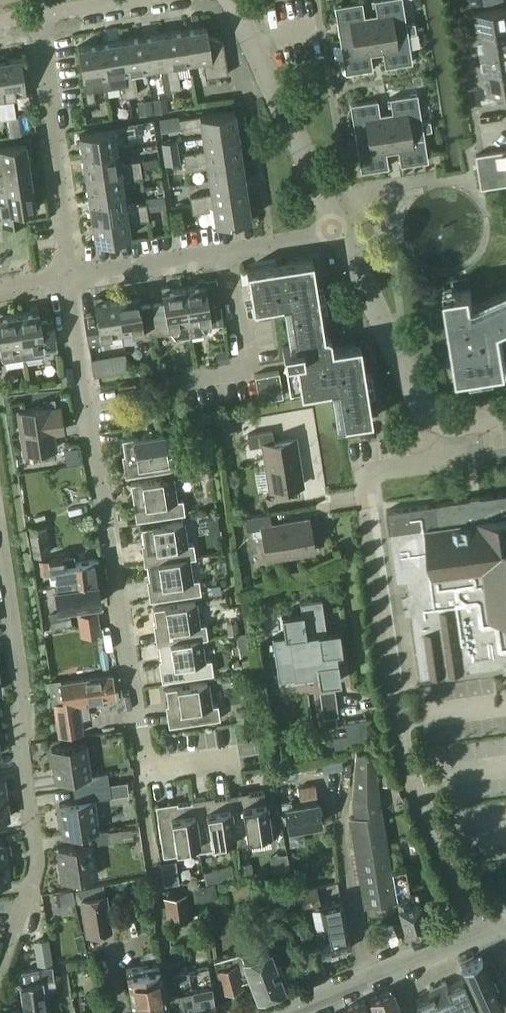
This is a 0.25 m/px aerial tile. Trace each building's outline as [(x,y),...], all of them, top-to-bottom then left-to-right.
[(373,34),(415,28),(414,23),(406,23),(402,0),(374,0),(376,14),(370,15),(373,34)] [(339,40),(373,34),(370,15),(364,16),(361,1),(334,5),(339,40)] [(505,27),(505,6),(475,11),(477,22),(472,23),(473,32),(470,32),(470,33),(505,27)] [(206,26),(184,29),(190,64),(203,62),(205,77),(228,73),(222,40),(207,34),(206,26)] [(470,33),(473,33),(475,42),(480,41),(482,52),(505,48),(505,27),(470,33)] [(416,32),(415,28),(373,34),(376,53),(382,52),(384,66),(412,62),(407,34),(416,32)] [(177,66),(190,64),(184,29),(163,33),(171,88),(180,87),(177,66)] [(163,33),(142,36),(147,71),(160,69),(163,89),(171,88),(163,33)] [(376,53),(373,34),(339,40),(345,73),(372,68),(370,53),(376,53)] [(134,73),(147,71),(142,36),(120,39),(129,95),(137,94),(134,73)] [(120,39),(99,43),(106,87),(119,85),(121,96),(129,95),(120,39)] [(93,89),(106,87),(99,43),(77,46),(86,102),(95,100),(93,89)] [(477,73),(505,68),(505,48),(482,52),(483,62),(478,63),(480,72),(477,73)] [(0,54),(0,70),(7,117),(15,115),(12,95),(26,93),(20,56),(5,58),(4,53),(0,54)] [(477,73),(477,74),(480,73),(481,82),(486,81),(488,93),(497,91),(498,97),(498,101),(505,100),(505,68),(477,73)] [(388,132),(431,126),(430,121),(421,121),(417,93),(389,97),(392,112),(385,113),(388,132)] [(168,110),(166,97),(153,99),(155,112),(168,110)] [(153,113),(151,99),(137,101),(139,115),(153,113)] [(355,138),(388,132),(385,113),(379,114),(377,99),(350,104),(355,138)] [(200,123),(202,136),(237,131),(234,109),(178,118),(179,127),(200,123)] [(175,116),(163,118),(164,127),(176,126),(175,116)] [(79,133),(82,154),(117,149),(115,136),(135,133),(134,124),(79,133)] [(431,130),(431,126),(388,132),(391,151),(398,150),(400,165),(427,160),(423,132),(431,130)] [(240,153),(237,131),(202,136),(204,150),(183,153),(184,161),(240,153)] [(391,151),(388,132),(355,138),(360,171),(388,166),(385,152),(391,151)] [(33,163),(32,156),(27,157),(26,152),(25,141),(0,145),(0,168),(33,163)] [(175,151),(174,141),(162,143),(164,152),(175,151)] [(85,176),(141,167),(139,159),(118,162),(117,149),(82,154),(85,176)] [(484,153),(477,154),(479,170),(482,187),(487,187),(505,184),(505,150),(484,153)] [(243,174),(240,153),(184,161),(186,169),(207,166),(208,179),(243,174)] [(158,156),(139,159),(141,167),(159,165),(158,156)] [(33,163),(0,168),(0,189),(31,185),(30,174),(34,169),(33,163)] [(85,176),(88,197),(123,192),(121,179),(142,176),(141,167),(85,176)] [(190,195),(191,204),(246,195),(243,174),(208,179),(210,192),(190,195)] [(31,185),(0,189),(0,224),(27,220),(25,208),(39,206),(38,199),(34,199),(31,185)] [(150,187),(151,199),(163,198),(162,186),(150,187)] [(125,205),(123,192),(88,197),(91,218),(147,210),(146,202),(125,205)] [(191,204),(190,195),(182,197),(183,205),(191,204)] [(250,217),(246,195),(191,204),(192,212),(213,209),(215,222),(250,217)] [(147,210),(91,218),(95,240),(129,235),(127,222),(148,218),(147,210)] [(311,258),(246,268),(252,307),(288,301),(295,344),(282,346),(289,393),(336,386),(342,423),(371,419),(359,342),(331,346),(330,339),(331,339),(330,338),(329,335),(326,333),(323,333),(322,327),(311,258)] [(198,284),(183,287),(190,335),(205,332),(209,324),(223,322),(219,298),(207,300),(204,278),(197,280),(198,284)] [(176,337),(190,335),(183,287),(168,289),(167,284),(160,285),(163,301),(151,303),(156,333),(170,330),(176,337)] [(445,292),(458,375),(505,367),(505,361),(500,326),(505,323),(505,295),(474,309),(470,288),(445,292)] [(130,295),(116,297),(121,334),(135,332),(135,336),(156,333),(151,303),(139,305),(137,289),(130,290),(130,295)] [(108,336),(121,334),(116,297),(101,300),(100,295),(93,296),(96,312),(84,314),(88,344),(109,340),(108,336)] [(31,311),(16,313),(23,358),(43,355),(44,350),(57,348),(52,319),(40,320),(37,305),(30,306),(31,311)] [(23,358),(16,313),(2,315),(1,310),(0,311),(0,357),(1,357),(1,359),(4,361),(23,358)] [(227,350),(218,351),(219,362),(229,360),(227,350)] [(102,373),(99,356),(90,358),(93,375),(102,373)] [(278,370),(254,374),(258,398),(280,395),(282,394),(278,370)] [(146,397),(145,385),(118,389),(120,401),(146,397)] [(49,408),(49,406),(18,411),(24,452),(55,448),(53,431),(63,430),(59,407),(49,408)] [(158,433),(149,427),(143,435),(121,439),(125,461),(122,461),(124,476),(176,468),(174,454),(177,453),(181,444),(166,433),(163,433),(163,432),(158,433)] [(273,441),(271,429),(247,433),(249,446),(262,444),(270,489),(302,484),(294,438),(273,441)] [(236,432),(226,433),(228,443),(238,442),(236,432)] [(175,499),(171,473),(165,474),(166,478),(130,483),(136,520),(185,513),(182,498),(175,499)] [(387,510),(390,531),(398,581),(408,580),(409,592),(407,592),(410,614),(412,614),(421,670),(421,676),(503,665),(503,667),(504,667),(505,667),(505,493),(481,497),(481,495),(480,495),(472,497),(471,497),(471,498),(438,503),(387,510)] [(271,524),(269,512),(244,516),(246,529),(261,527),(266,558),(313,551),(307,518),(271,524)] [(214,515),(206,516),(207,527),(209,527),(210,536),(220,535),(217,514),(214,515)] [(183,521),(141,527),(144,550),(142,550),(144,565),(146,564),(188,558),(195,557),(193,542),(186,543),(183,521)] [(50,551),(45,524),(29,526),(34,554),(50,551)] [(94,532),(87,533),(89,544),(96,543),(94,532)] [(42,559),(39,560),(41,574),(44,573),(51,572),(55,571),(57,585),(96,579),(96,580),(102,579),(99,559),(98,559),(74,562),(70,563),(68,555),(42,559)] [(188,558),(146,564),(149,586),(147,586),(149,600),(201,593),(199,578),(191,579),(188,558)] [(57,585),(54,585),(57,607),(99,601),(96,580),(96,579),(57,585)] [(222,582),(210,584),(211,595),(224,593),(222,582)] [(325,629),(321,598),(300,601),(301,611),(280,614),(284,635),(272,637),(278,679),(300,676),(300,674),(317,671),(319,683),(340,680),(335,648),(341,648),(338,627),(325,629)] [(195,602),(153,608),(156,630),(154,631),(156,645),(159,645),(201,639),(208,638),(205,623),(198,624),(195,602)] [(71,624),(69,611),(45,615),(47,628),(71,624)] [(97,612),(78,614),(81,635),(100,632),(97,612)] [(239,633),(237,621),(226,623),(228,634),(239,633)] [(249,633),(237,635),(241,660),(252,658),(249,633)] [(201,639),(159,645),(162,666),(159,666),(162,681),(213,673),(211,659),(204,660),(201,639)] [(241,660),(240,660),(242,673),(254,671),(252,658),(241,660)] [(112,673),(49,682),(58,738),(84,734),(79,706),(87,704),(86,700),(116,695),(112,673)] [(210,705),(207,682),(165,688),(169,711),(166,711),(168,726),(220,718),(218,703),(210,705)] [(338,714),(334,688),(320,690),(323,716),(338,714)] [(255,719),(253,707),(235,709),(237,722),(255,719)] [(372,742),(369,718),(345,721),(346,733),(332,736),(334,748),(372,742)] [(77,788),(108,783),(106,771),(88,774),(83,743),(50,748),(55,780),(76,776),(77,788)] [(376,794),(373,750),(355,752),(350,816),(357,855),(355,855),(364,906),(394,901),(376,794)] [(338,755),(324,757),(326,771),(341,768),(338,755)] [(321,758),(297,762),(299,776),(323,772),(321,758)] [(9,817),(3,778),(0,778),(0,818),(9,817)] [(108,784),(108,783),(77,788),(79,800),(59,803),(64,835),(76,833),(97,829),(92,799),(119,794),(117,782),(108,784)] [(321,822),(315,784),(298,787),(300,803),(284,806),(288,828),(321,822)] [(241,791),(226,794),(227,796),(233,838),(234,845),(249,843),(248,836),(270,832),(264,790),(241,794),(241,791)] [(205,797),(191,799),(191,801),(197,843),(198,850),(213,848),(212,841),(233,838),(227,796),(205,799),(205,797)] [(170,802),(155,804),(163,856),(177,854),(176,846),(197,843),(191,801),(170,805),(170,802)] [(107,828),(97,829),(76,833),(78,844),(57,847),(62,879),(96,874),(91,843),(134,836),(132,825),(107,829),(107,828)] [(8,881),(1,842),(0,842),(0,883),(8,881)] [(404,867),(400,849),(388,851),(398,906),(397,907),(405,935),(427,930),(419,902),(417,891),(410,892),(406,867),(404,867)] [(286,852),(270,856),(273,872),(289,868),(286,852)] [(252,862),(237,864),(240,878),(254,875),(252,862)] [(177,881),(175,869),(163,871),(165,883),(177,881)] [(213,869),(203,871),(206,884),(214,883),(216,882),(213,869)] [(103,884),(75,889),(77,901),(82,901),(87,934),(111,930),(105,894),(103,884)] [(204,885),(193,887),(195,901),(206,899),(204,885)] [(315,899),(313,887),(299,890),(302,902),(315,899)] [(76,902),(73,889),(55,893),(58,905),(76,902)] [(186,918),(182,894),(166,896),(170,920),(186,918)] [(346,931),(342,901),(319,906),(325,935),(317,936),(322,955),(351,947),(346,931)] [(48,939),(34,941),(38,967),(22,969),(19,973),(25,1012),(46,1012),(42,986),(54,985),(48,939)] [(257,1000),(283,990),(268,948),(242,957),(250,979),(257,1000)] [(155,952),(151,950),(146,950),(143,952),(140,954),(140,959),(140,963),(126,965),(134,1011),(167,1005),(159,960),(158,956),(155,952)] [(241,982),(250,979),(242,957),(241,953),(237,951),(213,957),(222,993),(243,988),(241,982)] [(460,964),(479,1008),(481,1011),(482,1012),(483,1012),(505,1003),(505,993),(490,956),(482,959),(480,955),(479,955),(460,964)] [(208,966),(174,974),(177,990),(210,983),(208,966)] [(462,977),(446,984),(444,980),(429,987),(431,992),(416,999),(422,1012),(478,1012),(462,977)] [(210,983),(177,990),(180,1011),(214,1002),(210,983)] [(101,1007),(96,987),(85,990),(90,1010),(101,1007)] [(393,990),(370,999),(376,1012),(402,1012),(393,990)] [(366,1001),(346,1008),(348,1012),(370,1012),(366,1001)] [(180,1011),(181,1012),(215,1012),(214,1002),(180,1011)]
